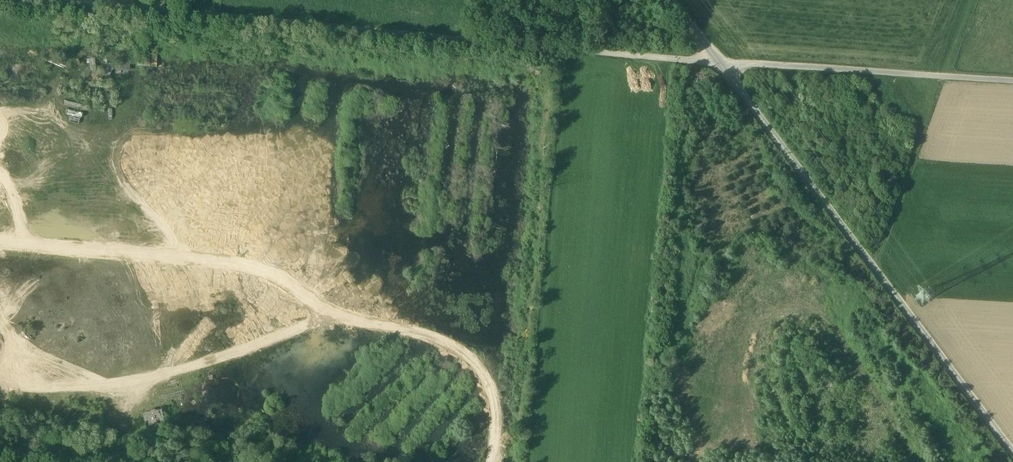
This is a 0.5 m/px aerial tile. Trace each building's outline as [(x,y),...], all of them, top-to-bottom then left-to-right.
[(129,60),(121,60),(121,69),(129,69),(129,60)] [(79,111),(78,116),(94,119),(95,114),(79,111)] [(141,426),(160,422),(158,409),(139,413),(141,426)]
